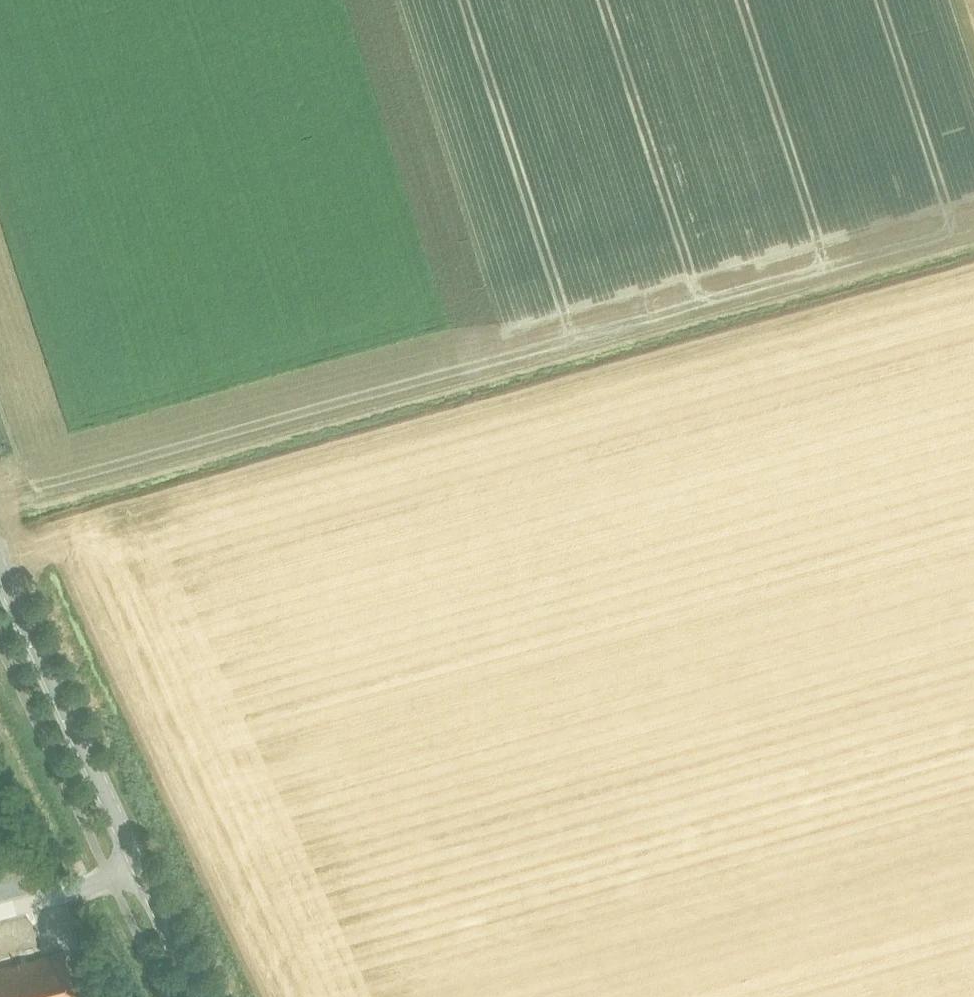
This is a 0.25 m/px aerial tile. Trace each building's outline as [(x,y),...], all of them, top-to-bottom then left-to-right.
[(62,952),(0,969),(0,996),(74,996),(62,952)]
